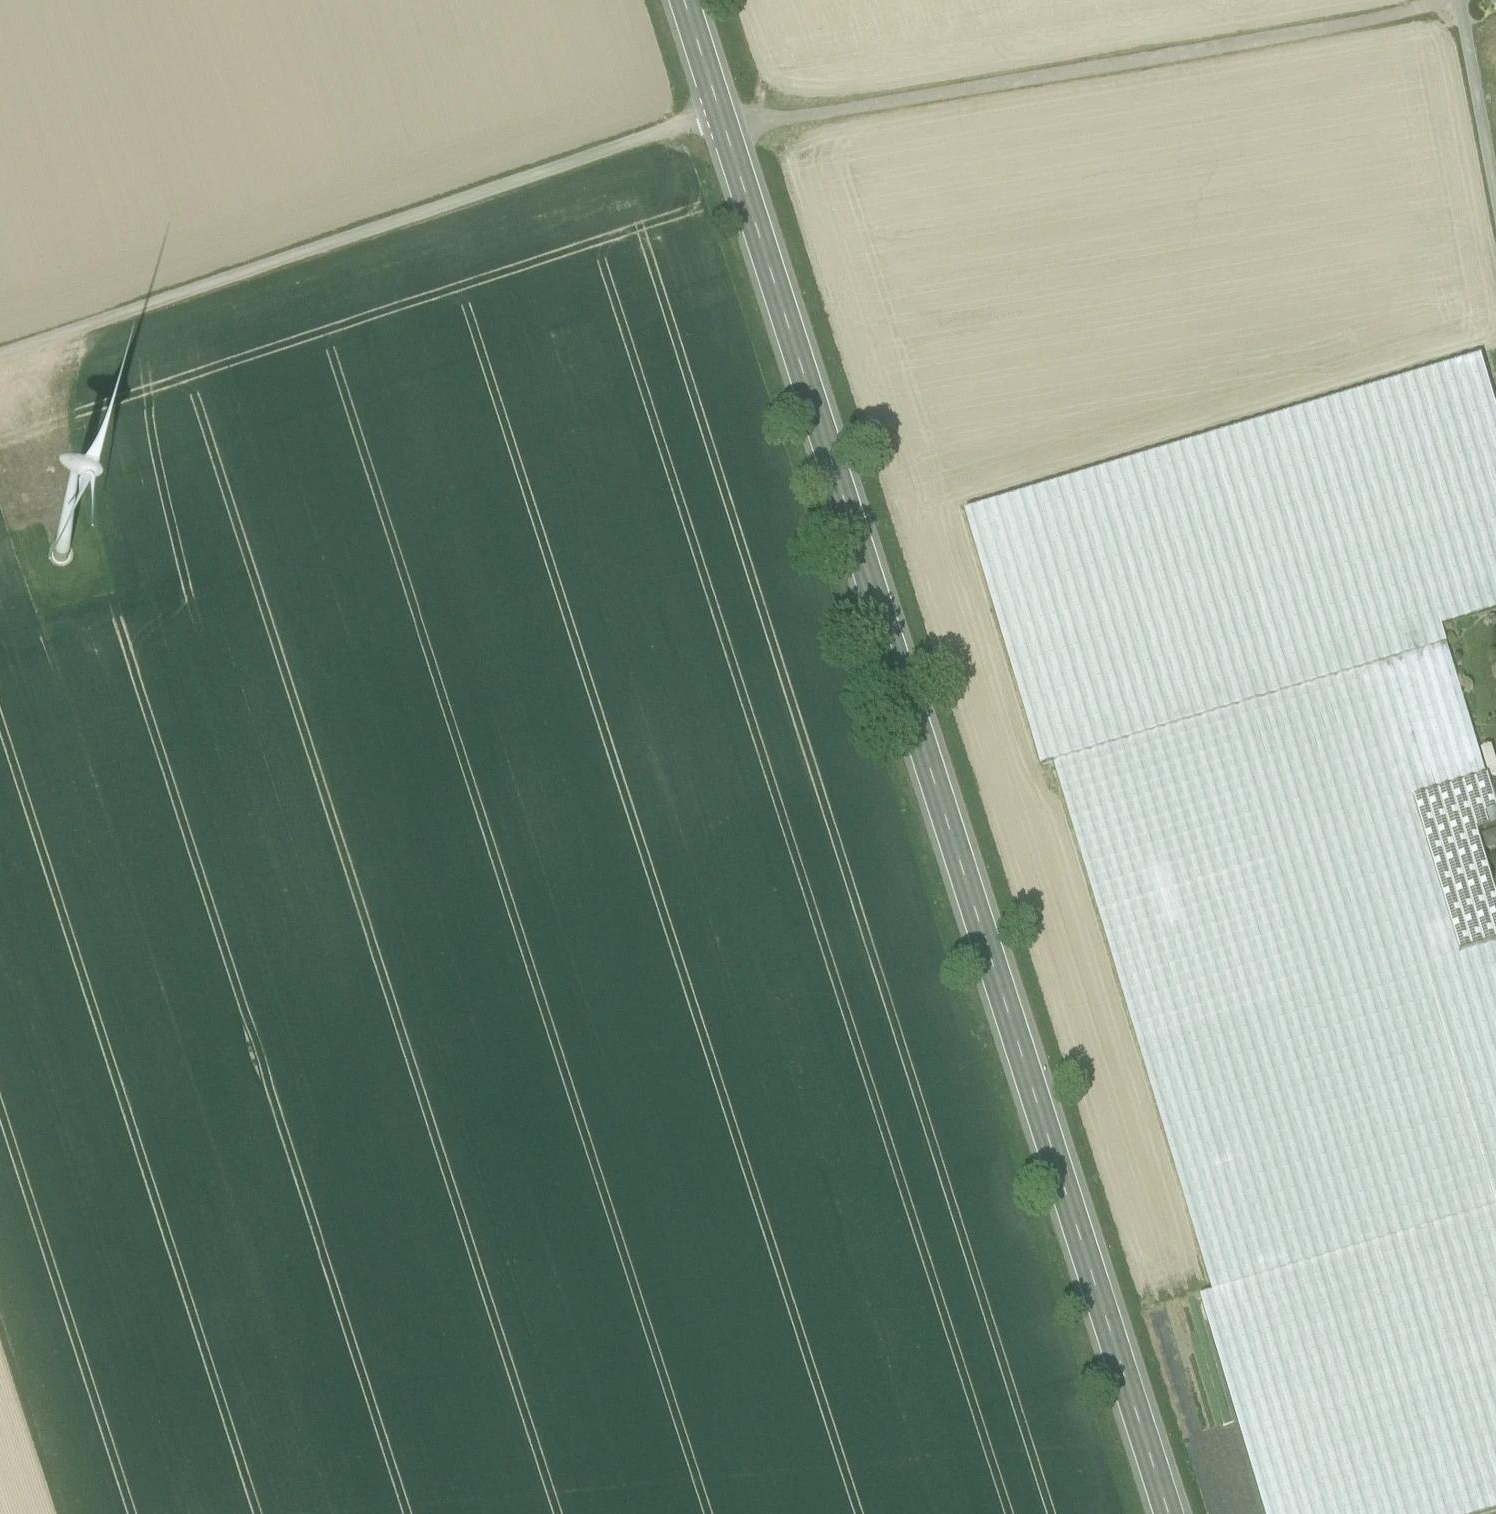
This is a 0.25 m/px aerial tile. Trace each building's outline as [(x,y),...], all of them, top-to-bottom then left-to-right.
[(965,514),(1041,768),(1446,646),(1447,646),(1442,629),(1495,613),(1495,409),(1481,359),(965,514)] [(1053,764),(1140,1052),(1424,967),(1495,945),(1495,896),(1463,786),(1486,779),(1447,646),(1446,646),(1053,764)] [(1424,967),(1495,1207),(1495,945),(1424,967)] [(1140,1052),(1212,1293),(1495,1209),(1495,1207),(1424,967),(1140,1052)] [(1495,1209),(1212,1293),(1200,1297),(1265,1513),(1484,1513),(1495,1510),(1495,1209)]
